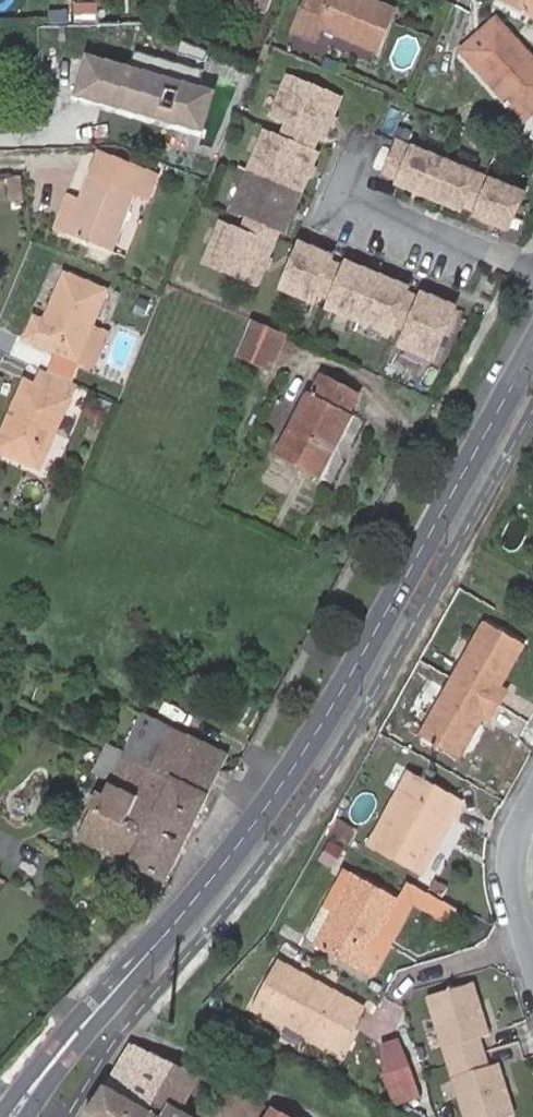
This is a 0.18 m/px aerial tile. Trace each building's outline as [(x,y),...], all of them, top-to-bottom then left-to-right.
[(271,11),(276,0),(247,0),(271,11)] [(296,25),(318,33),(320,28),(379,52),(399,5),(387,0),(306,0),(296,25)] [(532,14),(532,0),(508,0),(532,14)] [(503,99),(516,88),(532,109),(532,57),(503,23),(467,55),(503,99)] [(87,96),(219,132),(230,89),(98,54),(87,96)] [(338,65),(318,58),(315,67),(334,74),(338,65)] [(337,95),(284,75),(269,115),(286,121),(280,137),(263,130),(233,208),(250,215),(243,230),(221,222),(206,261),(258,282),(280,226),(285,228),(315,150),(310,148),(316,133),(321,135),(337,95)] [(498,103),(519,127),(532,116),(532,109),(516,88),(503,99),(498,103)] [(520,193),(394,143),(382,174),(398,180),(396,185),(459,210),(461,205),(476,211),(474,216),(506,229),(520,193)] [(84,203),(72,232),(115,249),(134,199),(144,203),(155,176),(102,156),(84,203)] [(17,179),(2,181),(4,202),(19,201),(17,179)] [(54,224),(72,232),(84,203),(65,196),(54,224)] [(303,242),(286,286),(317,298),(320,289),(336,295),(332,304),(392,328),(396,318),(411,324),(405,342),(436,354),(457,302),(425,289),(423,295),(407,288),(409,283),(349,260),(347,265),(332,259),(334,254),(303,242)] [(56,271),(36,320),(26,316),(16,342),(90,373),(106,334),(90,328),(106,291),(56,271)] [(253,315),(239,349),(271,364),(287,332),(253,315)] [(273,455),(322,478),(352,414),(346,411),(359,387),(322,369),(311,394),(303,390),(273,455)] [(51,468),(85,386),(52,372),(47,386),(36,382),(22,417),(29,419),(15,453),(51,468)] [(29,419),(22,417),(8,450),(15,453),(29,419)] [(479,623),(446,682),(500,712),(508,697),(498,691),(523,645),(479,623)] [(500,712),(446,682),(418,736),(461,759),(482,720),(492,726),(500,712)] [(76,843),(126,866),(146,830),(158,835),(162,827),(131,808),(138,795),(170,730),(165,727),(143,716),(110,781),(103,797),(96,794),(76,843)] [(190,831),(195,834),(214,799),(180,780),(198,742),(170,730),(138,795),(158,805),(155,814),(166,819),(190,831)] [(440,823),(450,829),(461,809),(405,781),(367,854),(422,881),(435,857),(425,852),(440,823)] [(131,808),(162,827),(166,819),(155,814),(158,805),(138,795),(131,808)] [(164,883),(190,831),(166,819),(162,827),(158,835),(146,830),(126,866),(164,883)] [(435,857),(450,829),(440,823),(425,852),(435,857)] [(328,871),(336,852),(320,845),(313,864),(328,871)] [(434,883),(428,893),(441,901),(447,890),(434,883)] [(366,957),(394,908),(346,884),(326,920),(316,916),(304,940),(310,951),(365,980),(375,962),(366,957)] [(338,1019),(357,1029),(367,1009),(274,959),(249,1005),(325,1045),(338,1019)] [(463,1116),(515,1116),(502,1072),(486,1077),(475,1042),(489,1038),(474,987),(428,1000),(463,1116)] [(343,1054),(357,1029),(338,1019),(325,1045),(343,1054)] [(381,1044),(398,1106),(427,1098),(409,1036),(381,1044)] [(195,1116),(177,1106),(192,1081),(129,1044),(86,1116),(195,1116)]
